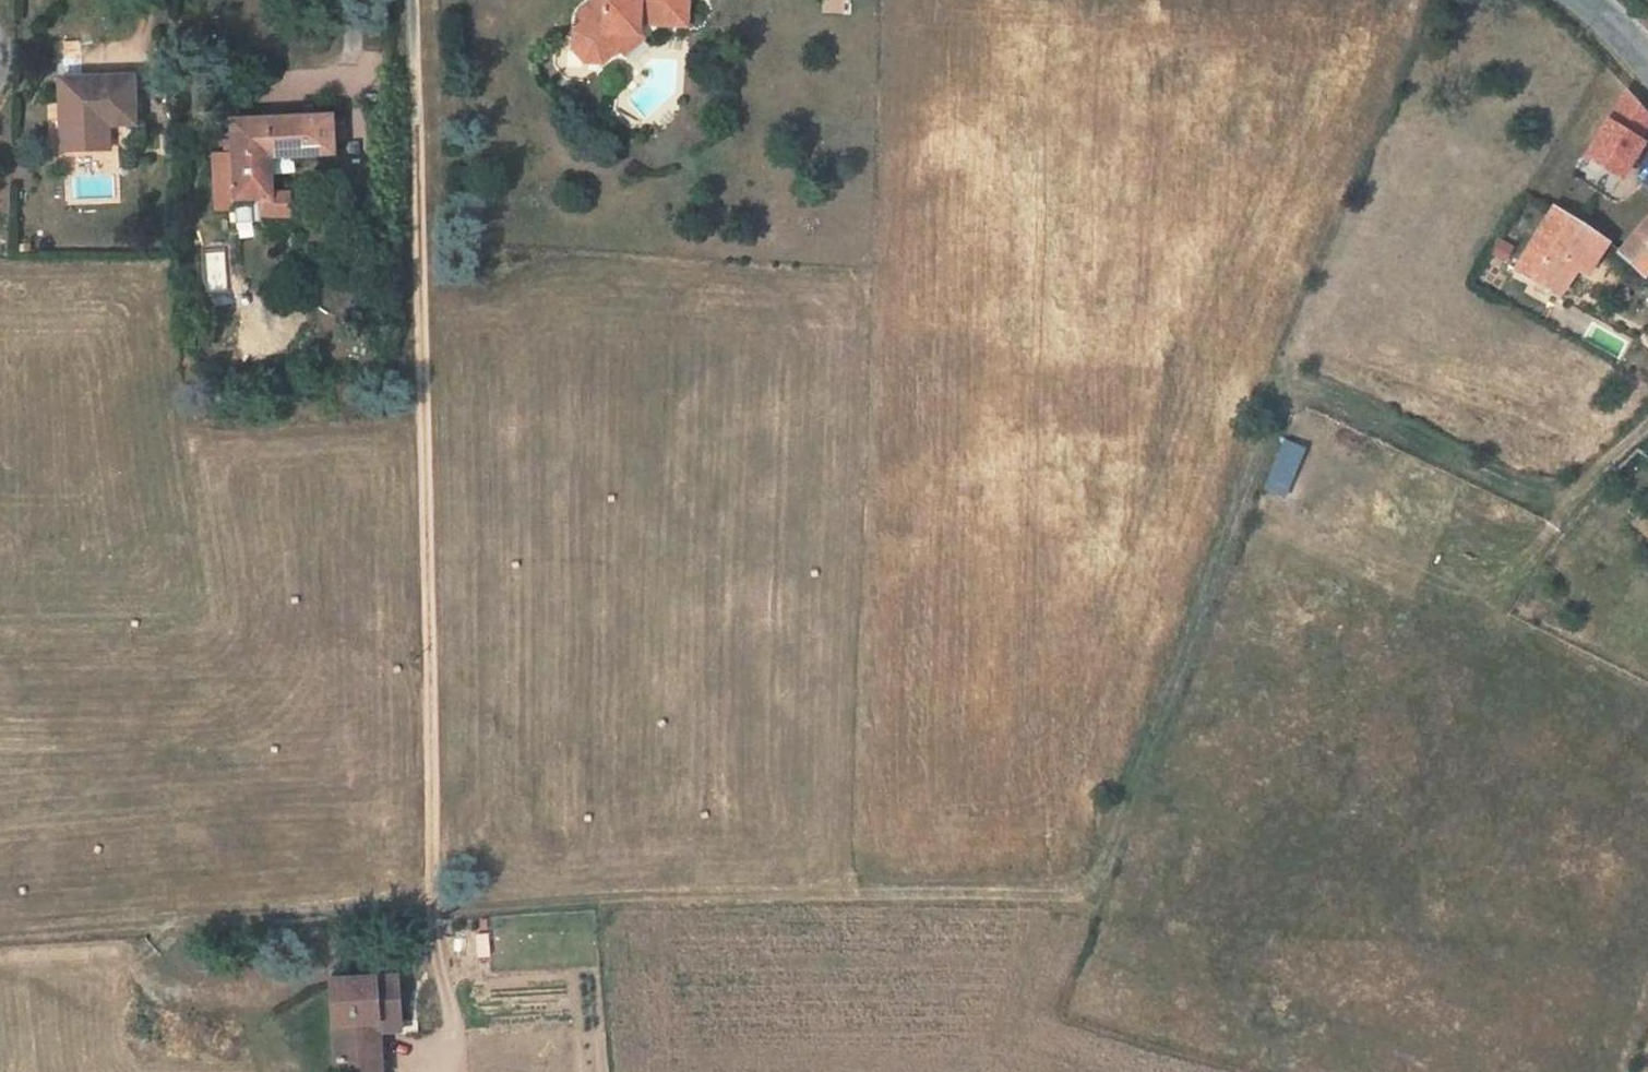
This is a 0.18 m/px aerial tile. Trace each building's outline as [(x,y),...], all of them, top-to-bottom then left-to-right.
[(631,1),(609,2),(591,16),(596,22),(583,31),(583,45),(598,61),(616,62),(633,47),(634,38),(651,37),(653,26),(697,28),(699,0),(631,0),(631,1)] [(154,110),(157,59),(86,59),(85,92),(83,106),(154,110)] [(1643,76),(1605,141),(1639,165),(1647,150),(1647,81),(1643,76)] [(341,113),(230,114),(230,138),(217,137),(215,153),(204,154),(204,209),(223,208),(222,222),(239,222),(239,221),(247,221),(247,214),(256,214),(283,214),(281,189),(264,189),(263,150),(328,151),(328,142),(340,142),(341,113)] [(1569,197),(1532,258),(1572,280),(1590,253),(1595,257),(1612,226),(1569,197)] [(397,962),(333,964),(337,1062),(384,1059),(382,1017),(400,1016),(397,962)]
